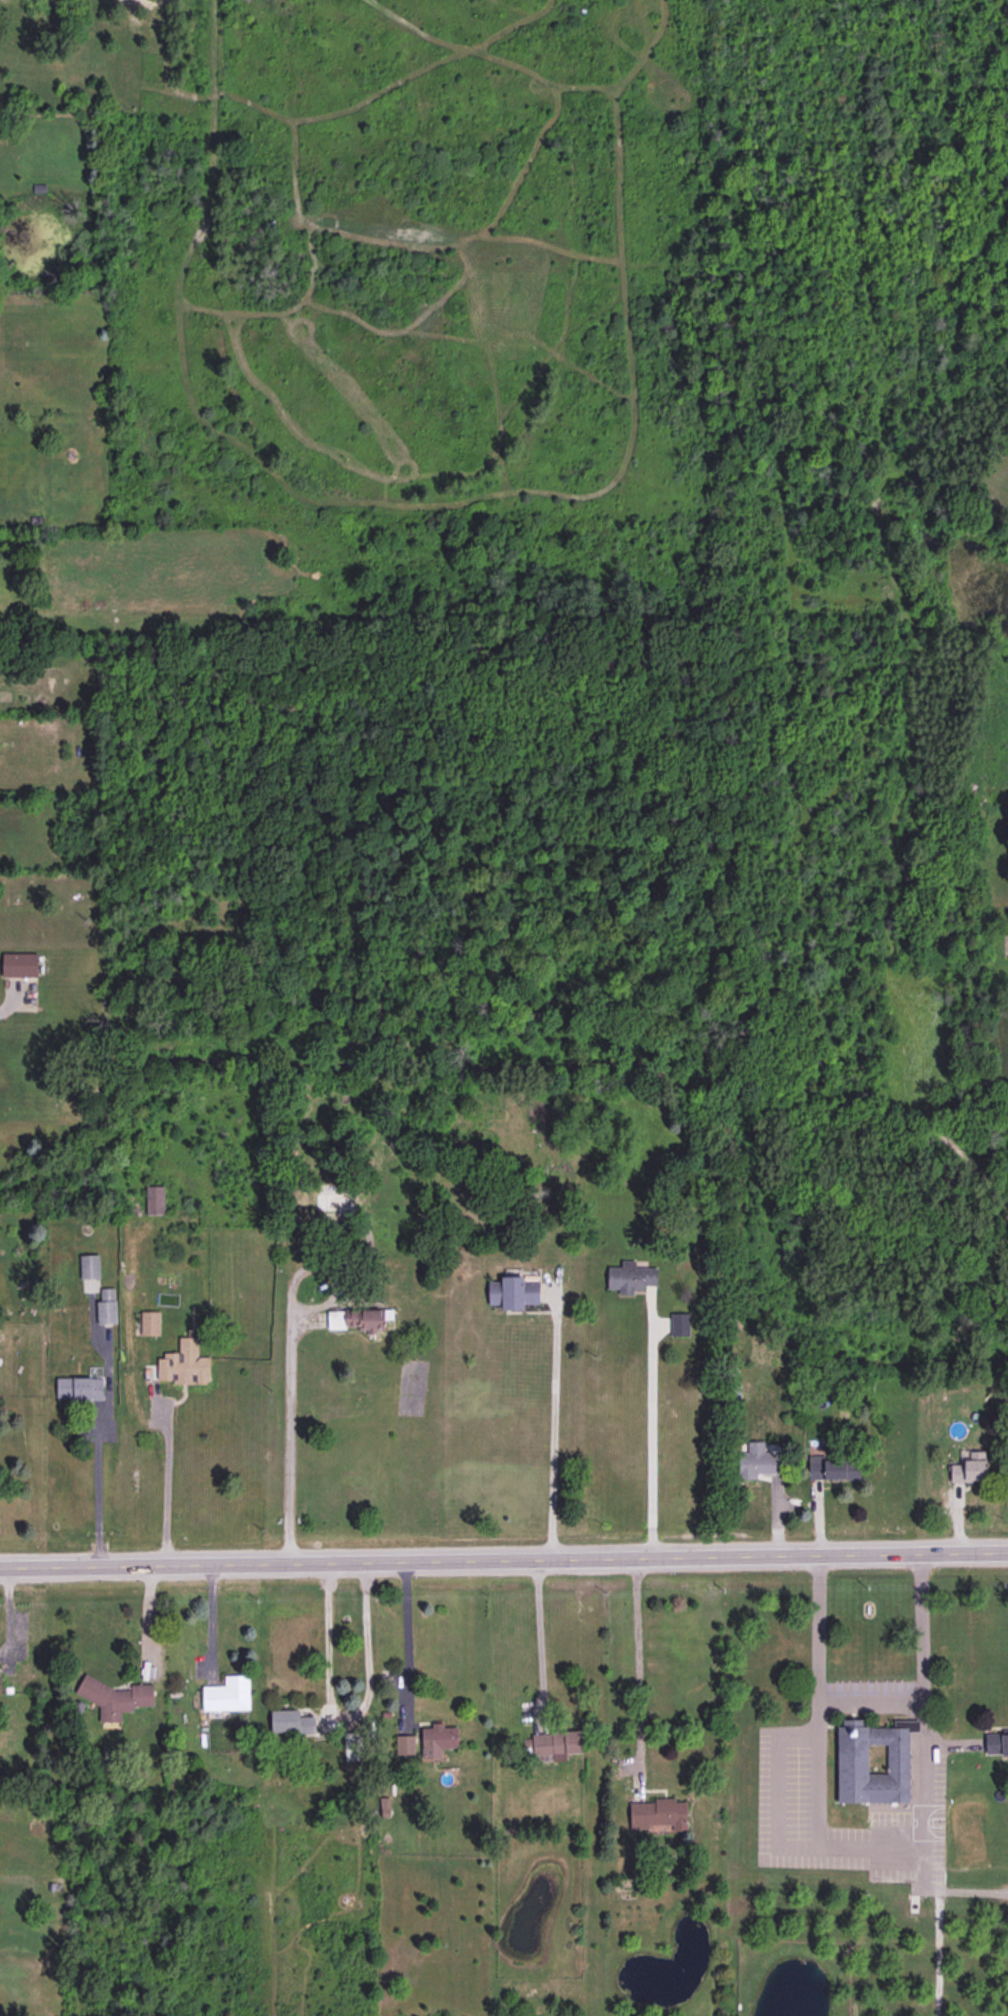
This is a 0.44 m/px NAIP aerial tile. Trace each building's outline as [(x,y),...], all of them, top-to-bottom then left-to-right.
[(3,976),(38,975),(38,952),(2,953),(3,976)] [(354,1194),(316,1192),(315,1209),(353,1210),(354,1194)] [(657,1285),(658,1267),(636,1267),(636,1260),(621,1260),(621,1266),(608,1266),(608,1289),(619,1289),(619,1294),(635,1294),(635,1289),(644,1289),(644,1285),(657,1285)] [(503,1310),(524,1309),(524,1304),(540,1303),(540,1281),(524,1281),(524,1290),(517,1290),(517,1283),(503,1283),(503,1310)] [(116,1323),(115,1287),(101,1287),(101,1300),(97,1300),(98,1323),(116,1323)] [(329,1328),(360,1327),(360,1329),(368,1328),(368,1331),(385,1331),(384,1309),(328,1310),(329,1328)] [(199,1336),(180,1336),(180,1354),(158,1354),(158,1380),(172,1380),(172,1383),(210,1383),(210,1356),(199,1356),(199,1336)] [(779,1473),(779,1453),(765,1453),(764,1441),(739,1441),(740,1479),(765,1478),(765,1473),(779,1473)] [(825,1454),(809,1454),(809,1478),(860,1479),(860,1460),(825,1460),(825,1454)] [(100,1722),(122,1721),(122,1711),(132,1711),(135,1706),(154,1705),(153,1683),(133,1684),(130,1689),(118,1689),(85,1673),(75,1693),(99,1704),(100,1722)] [(203,1710),(250,1709),(249,1675),(225,1675),(225,1685),(203,1686),(203,1710)] [(300,1709),(271,1709),(272,1733),(316,1732),(316,1716),(300,1716),(300,1709)] [(839,1802),(910,1802),(910,1731),(919,1731),(919,1720),(894,1720),(894,1726),(863,1726),(863,1719),(839,1719),(839,1802)] [(458,1726),(442,1726),(442,1725),(422,1725),(423,1758),(443,1758),(443,1748),(458,1748),(458,1726)] [(582,1752),(581,1730),(532,1732),(533,1755),(553,1754),(553,1760),(567,1759),(567,1753),(582,1752)] [(1007,1754),(1007,1731),(1003,1731),(1003,1733),(986,1733),(985,1754),(1007,1754)] [(363,1760),(363,1732),(345,1732),(346,1760),(363,1760)] [(415,1735),(396,1735),(396,1754),(415,1754),(415,1735)] [(630,1802),(631,1827),(672,1826),(672,1831),(687,1830),(687,1801),(676,1801),(676,1797),(655,1798),(655,1802),(630,1802)]
